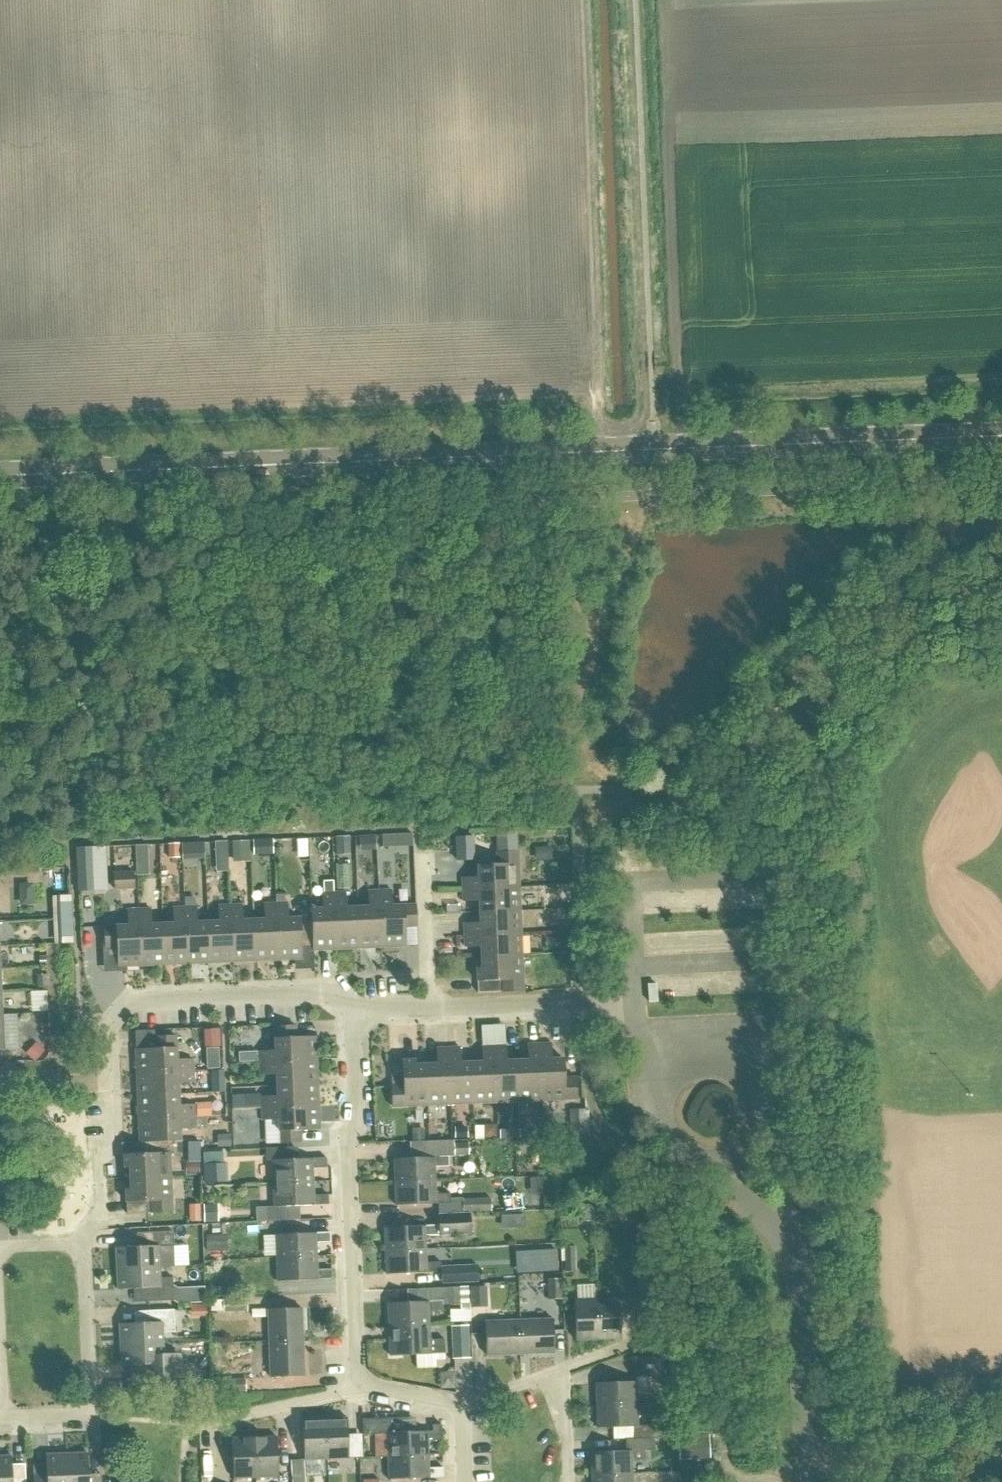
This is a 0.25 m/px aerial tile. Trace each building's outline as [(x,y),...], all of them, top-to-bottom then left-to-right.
[(473,837),(456,837),(457,861),(473,861),(473,837)] [(227,840),(214,840),(215,855),(228,855),(227,840)] [(97,847),(77,848),(79,882),(99,881),(97,847)] [(549,849),(538,850),(539,860),(549,859),(549,849)] [(477,866),(477,878),(462,878),(462,890),(519,888),(517,852),(496,853),(496,865),(477,866)] [(114,871),(114,888),(135,888),(135,871),(114,871)] [(519,888),(462,890),(463,902),(478,901),(479,912),(520,911),(519,888)] [(368,907),(357,908),(359,949),(382,947),(379,891),(367,892),(368,907)] [(379,891),(382,947),(405,946),(404,927),(416,926),(415,905),(391,906),(391,891),(379,891)] [(323,909),(311,910),(311,918),(312,947),(313,951),(336,949),(334,893),(322,894),(323,909)] [(359,949),(357,908),(346,908),(345,893),(334,893),(336,949),(359,949)] [(71,940),(71,895),(52,895),(51,940),(71,940)] [(300,948),(312,947),(311,918),(287,919),(287,903),(275,904),(278,960),(301,959),(300,948)] [(263,904),(264,920),(253,920),(255,961),(278,960),(275,904),(263,904)] [(241,905),(230,906),(232,962),(255,961),(253,920),(242,921),(241,905)] [(219,922),(207,922),(209,963),(232,962),(230,906),(218,906),(219,922)] [(209,963),(207,922),(196,923),(196,907),(184,908),(186,964),(209,963)] [(172,908),(173,924),(162,924),(164,965),(186,964),(184,908),(172,908)] [(150,909),(138,910),(141,966),(164,965),(162,924),(151,925),(150,909)] [(127,926),(104,927),(105,948),(117,948),(117,967),(141,966),(138,910),(127,910),(127,926)] [(520,911),(479,912),(479,923),(464,924),(464,936),(521,933),(520,911)] [(521,933),(464,936),(465,947),(480,947),(481,958),(521,956),(521,933)] [(481,969),(476,969),(477,993),(523,991),(521,956),(481,958),(481,969)] [(480,1044),(503,1043),(502,1024),(479,1025),(480,1044)] [(274,1027),(275,1051),(259,1052),(259,1063),(316,1061),(315,1037),(296,1038),(295,1026),(274,1027)] [(175,1036),(154,1037),(155,1049),(135,1050),(136,1074),(193,1071),(192,1060),(176,1060),(175,1036)] [(539,1044),(527,1045),(528,1060),(517,1061),(518,1102),(541,1101),(539,1044)] [(539,1044),(541,1101),(576,1099),(576,1078),(564,1078),(563,1059),(551,1060),(550,1044),(539,1044)] [(482,1062),(471,1063),(473,1104),(495,1103),(493,1046),(482,1047),(482,1062)] [(518,1102),(517,1061),(505,1061),(505,1046),(493,1046),(495,1103),(518,1102)] [(437,1064),(426,1065),(427,1106),(450,1105),(447,1048),(436,1049),(437,1064)] [(473,1104),(471,1063),(460,1063),(459,1048),(447,1048),(450,1105),(473,1104)] [(219,1069),(219,1049),(206,1049),(207,1069),(219,1069)] [(414,1060),(390,1061),(392,1107),(427,1106),(426,1065),(414,1065),(414,1060)] [(316,1061),(259,1063),(260,1075),(276,1074),(276,1085),(317,1084),(316,1061)] [(177,1084),(193,1083),(193,1071),(136,1074),(137,1096),(178,1095),(177,1084)] [(213,1071),(213,1091),(224,1091),(224,1071),(213,1071)] [(317,1084),(276,1085),(277,1097),(261,1097),(262,1109),(318,1106),(317,1084)] [(178,1095),(137,1096),(138,1119),(195,1117),(194,1105),(178,1106),(178,1095)] [(211,1103),(196,1103),(197,1117),(211,1117),(211,1103)] [(318,1106),(262,1109),(262,1121),(278,1120),(279,1144),(300,1143),(300,1131),(319,1130),(318,1106)] [(586,1109),(569,1110),(570,1136),(587,1136),(586,1109)] [(180,1129),(195,1128),(195,1117),(138,1119),(139,1143),(143,1143),(172,1141),(180,1141),(180,1129)] [(496,1124),(483,1125),(484,1139),(497,1138),(496,1124)] [(454,1128),(455,1138),(467,1138),(467,1127),(454,1128)] [(231,1135),(217,1135),(218,1148),(231,1147),(231,1135)] [(143,1155),(124,1155),(124,1168),(129,1167),(130,1178),(170,1177),(169,1154),(173,1154),(172,1141),(143,1143),(143,1155)] [(454,1144),(454,1155),(469,1155),(468,1143),(454,1144)] [(448,1157),(394,1159),(395,1182),(435,1181),(434,1167),(448,1167),(448,1157)] [(326,1158),(272,1161),(273,1184),(313,1182),(312,1169),(327,1168),(326,1158)] [(186,1162),(186,1176),(199,1176),(199,1162),(186,1162)] [(228,1165),(204,1165),(205,1183),(228,1182),(228,1165)] [(130,1178),(130,1190),(125,1190),(126,1214),(172,1212),(170,1177),(130,1178)] [(435,1181),(395,1182),(395,1206),(450,1204),(450,1194),(435,1194),(435,1181)] [(255,1222),(300,1220),(299,1206),(328,1205),(328,1195),(313,1196),(313,1182),(273,1184),(274,1207),(255,1208),(255,1222)] [(200,1205),(189,1205),(190,1222),(201,1222),(200,1205)] [(469,1214),(438,1215),(438,1226),(384,1228),(385,1251),(425,1249),(424,1236),(470,1234),(469,1214)] [(143,1247),(116,1248),(116,1269),(159,1267),(158,1256),(171,1255),(170,1246),(173,1246),(172,1232),(142,1233),(143,1247)] [(330,1233),(275,1235),(276,1258),(316,1257),(316,1243),(330,1242),(330,1233)] [(425,1249),(385,1251),(386,1275),(441,1272),(440,1267),(440,1262),(426,1263),(425,1249)] [(513,1251),(514,1272),(556,1270),(555,1249),(513,1251)] [(316,1257),(276,1258),(277,1282),(332,1279),(331,1269),(317,1270),(316,1257)] [(477,1265),(440,1267),(441,1272),(441,1284),(477,1283),(477,1265)] [(159,1267),(116,1269),(117,1290),(145,1289),(146,1302),(173,1301),(172,1278),(159,1278),(159,1267)] [(563,1299),(562,1279),(548,1279),(549,1300),(563,1299)] [(427,1302),(387,1304),(389,1327),(429,1325),(428,1312),(442,1311),(442,1305),(460,1305),(459,1287),(427,1289),(427,1302)] [(596,1299),(574,1300),(575,1340),(598,1340),(596,1299)] [(619,1299),(596,1299),(598,1340),(620,1339),(619,1299)] [(223,1301),(223,1314),(246,1313),(246,1300),(223,1301)] [(301,1308),(268,1310),(270,1378),(304,1376),(301,1308)] [(146,1311),(147,1323),(119,1325),(120,1345),(162,1344),(162,1332),(174,1332),(173,1310),(146,1311)] [(552,1320),(485,1322),(486,1355),(554,1353),(552,1320)] [(389,1327),(390,1356),(444,1354),(444,1339),(429,1340),(429,1325),(389,1327)] [(470,1359),(469,1326),(451,1327),(453,1359),(470,1359)] [(162,1344),(120,1345),(121,1366),(149,1365),(149,1378),(177,1377),(176,1354),(163,1355),(162,1344)] [(635,1382),(595,1383),(596,1406),(636,1404),(636,1395),(647,1395),(646,1377),(666,1377),(666,1357),(634,1358),(635,1382)] [(217,1381),(217,1395),(245,1394),(245,1380),(217,1381)] [(636,1404),(596,1406),(597,1428),(634,1427),(634,1439),(654,1438),(662,1438),(662,1425),(637,1426),(636,1404)] [(324,1419),(326,1459),(348,1458),(347,1418),(324,1419)] [(362,1420),(362,1428),(363,1435),(387,1434),(387,1456),(427,1455),(427,1441),(441,1441),(441,1425),(432,1425),(432,1431),(394,1433),(393,1418),(362,1420)] [(303,1460),(326,1459),(324,1419),(302,1420),(303,1460)] [(677,1435),(677,1457),(708,1457),(708,1435),(677,1435)] [(276,1437),(254,1438),(255,1478),(268,1477),(268,1481),(278,1481),(276,1437)] [(254,1438),(232,1439),(233,1479),(255,1478),(254,1438)] [(654,1438),(634,1439),(626,1439),(626,1451),(590,1453),(591,1475),(631,1473),(631,1461),(645,1461),(645,1451),(655,1451),(654,1438)] [(67,1481),(101,1481),(100,1480),(89,1481),(87,1453),(66,1454),(67,1481)] [(33,1481),(67,1481),(66,1454),(45,1455),(46,1474),(33,1474),(33,1481)] [(427,1455),(387,1456),(388,1480),(443,1478),(443,1468),(428,1468),(427,1455)] [(0,1457),(0,1481),(12,1481),(11,1456),(0,1457)] [(591,1475),(592,1481),(632,1481),(631,1473),(591,1475)]
